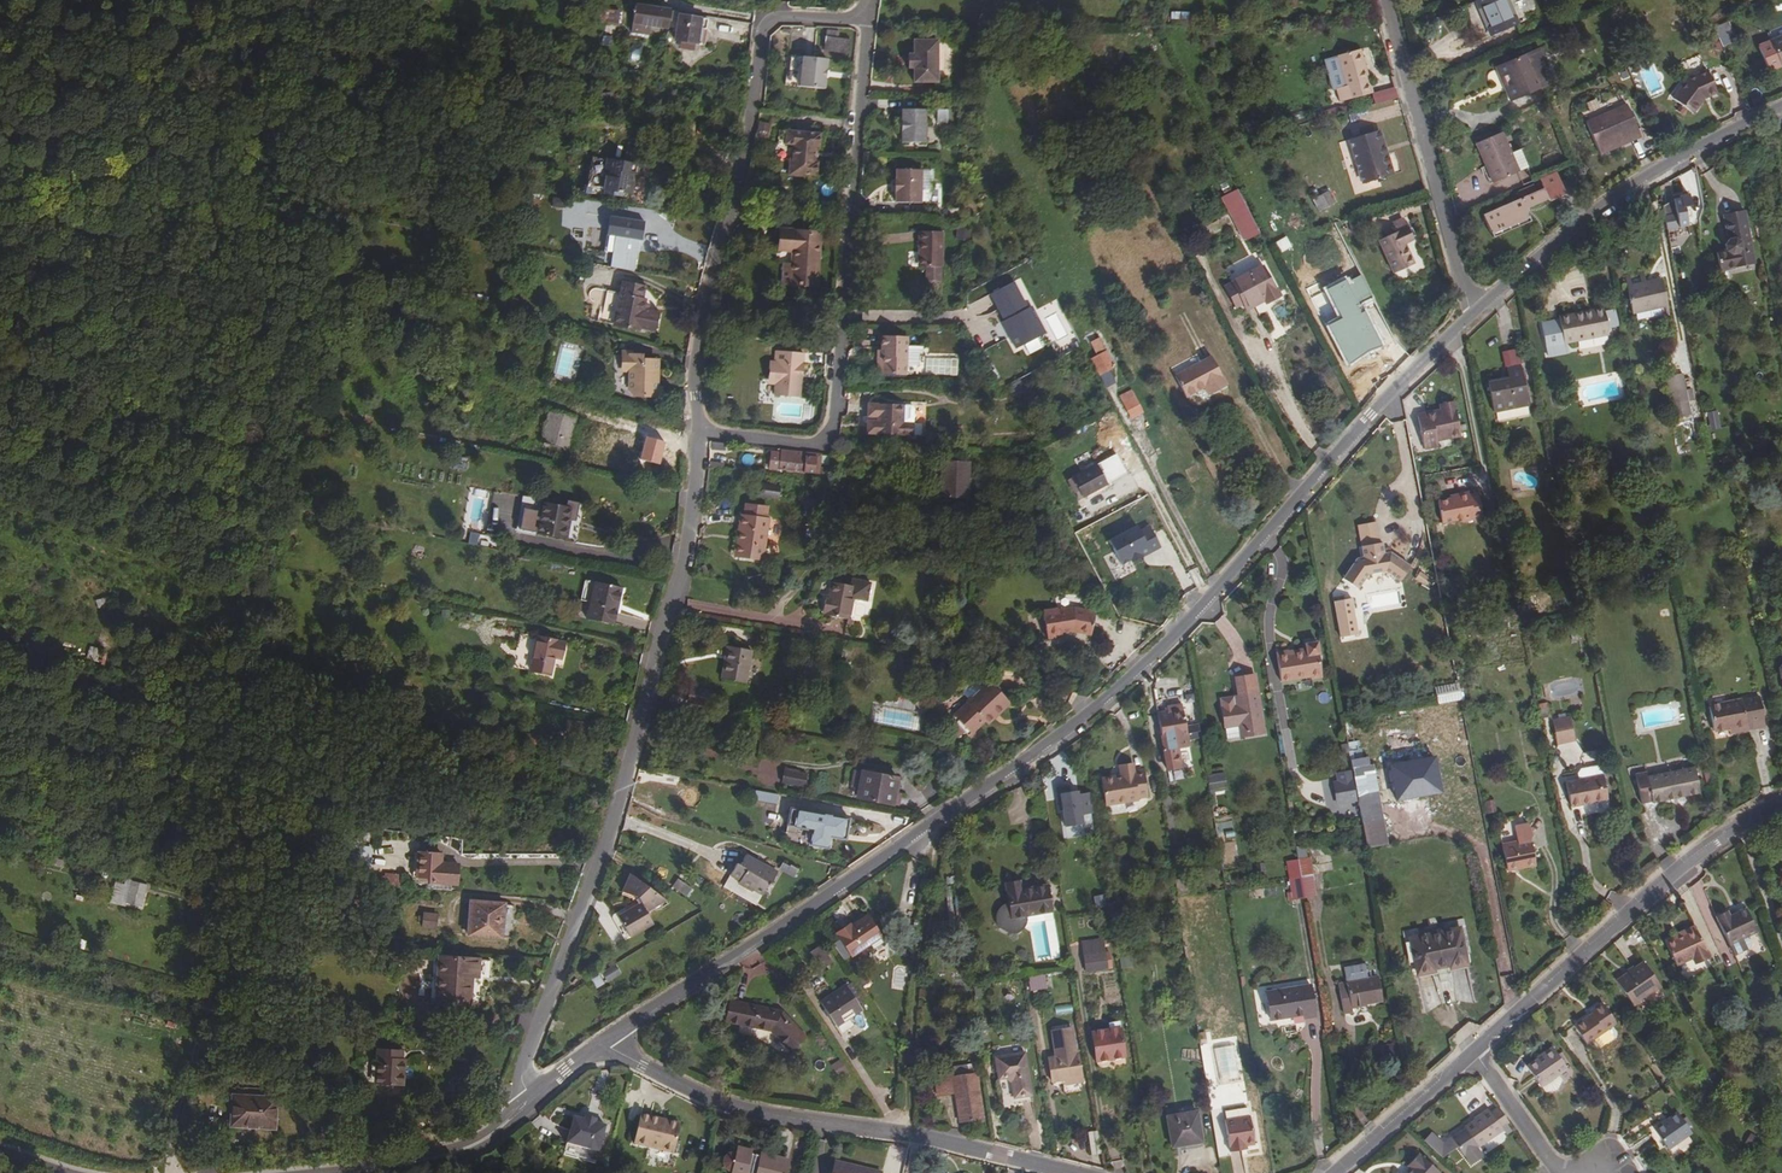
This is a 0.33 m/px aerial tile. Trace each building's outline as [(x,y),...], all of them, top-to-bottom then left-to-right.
[(1508,0),(1477,0),(1476,1),(1491,36),(1518,24),(1508,0)] [(671,11),(635,6),(631,33),(649,36),(650,30),(658,31),(659,26),(668,28),(669,23),(671,11)] [(619,23),(620,11),(603,9),(601,21),(619,23)] [(704,45),(708,19),(680,15),(680,12),(671,11),(669,23),(677,24),(675,40),(680,41),(695,44),(704,45)] [(1730,30),(1728,24),(1719,28),(1722,34),(1730,30)] [(826,37),(824,51),(849,54),(851,40),(839,38),(839,32),(827,31),(826,37)] [(1780,66),(1781,65),(1781,36),(1770,41),(1780,66)] [(695,44),(680,41),(679,48),(694,51),(695,44)] [(914,83),(938,83),(937,41),(914,41),(914,55),(908,55),(908,69),(914,69),(914,83)] [(631,46),(631,61),(640,61),(641,46),(631,46)] [(1497,67),(1512,101),(1544,87),(1536,67),(1545,63),(1539,49),(1497,67)] [(1340,103),(1372,94),(1360,50),(1337,56),(1346,86),(1336,89),(1340,103)] [(801,88),(804,58),(793,56),(790,87),(801,88)] [(804,58),(801,88),(826,90),(828,60),(804,58)] [(1554,83),(1545,63),(1536,67),(1544,87),(1554,83)] [(1673,98),(1694,114),(1705,98),(1718,93),(1707,69),(1687,79),(1673,98)] [(1638,130),(1627,105),(1605,114),(1616,139),(1638,130)] [(1339,115),(1337,108),(1314,115),(1316,121),(1339,115)] [(936,109),(935,122),(948,123),(949,110),(936,109)] [(925,110),(902,110),(902,140),(925,141),(925,110)] [(1605,114),(1585,123),(1599,155),(1619,146),(1616,139),(1605,114)] [(1638,130),(1616,139),(1619,146),(1641,137),(1638,130)] [(1383,156),(1386,155),(1378,131),(1375,132),(1383,156)] [(794,145),(793,159),(789,159),(788,176),(803,177),(804,175),(817,176),(818,162),(815,162),(816,147),(820,147),(820,134),(786,132),(785,144),(794,145)] [(1350,140),(1363,184),(1392,175),(1386,155),(1383,156),(1375,132),(1350,140)] [(1511,153),(1502,132),(1476,143),(1493,183),(1529,168),(1520,148),(1511,153)] [(646,146),(628,143),(627,150),(645,152),(646,146)] [(625,161),(643,164),(645,152),(627,150),(625,161)] [(634,174),(641,176),(643,166),(607,160),(605,170),(608,171),(607,178),(634,183),(635,181),(633,181),(634,174)] [(899,179),(899,193),(896,193),(896,203),(921,204),(921,170),(896,170),(896,179),(899,179)] [(632,195),(634,183),(607,178),(604,194),(623,197),(624,193),(632,195)] [(586,194),(600,194),(601,181),(587,180),(586,194)] [(1665,230),(1689,227),(1685,181),(1661,184),(1665,230)] [(1498,210),(1483,216),(1491,234),(1496,234),(1499,233),(1503,231),(1506,229),(1510,226),(1511,225),(1516,223),(1516,224),(1529,218),(1525,209),(1523,205),(1527,203),(1529,207),(1548,198),(1544,189),(1510,204),(1511,206),(1498,212),(1498,210)] [(1250,215),(1237,190),(1221,198),(1234,223),(1250,215)] [(1318,211),(1335,202),(1329,192),(1313,200),(1318,211)] [(566,209),(567,198),(552,197),(551,208),(566,209)] [(1719,271),(1755,264),(1744,210),(1724,214),(1727,232),(1733,231),(1735,238),(1728,240),(1725,245),(1726,251),(1716,253),(1719,271)] [(1258,229),(1250,215),(1234,223),(1242,238),(1258,229)] [(613,253),(639,258),(641,247),(637,246),(639,236),(641,237),(644,222),(619,217),(613,253)] [(1407,227),(1403,218),(1392,223),(1396,232),(1407,227)] [(1378,240),(1394,274),(1414,264),(1405,244),(1413,240),(1407,227),(1396,232),(1378,240)] [(792,285),(816,287),(820,234),(782,231),(781,250),(795,251),(792,285)] [(923,241),(919,241),(919,253),(923,253),(922,267),(927,267),(942,267),(944,267),(944,232),(923,232),(923,241)] [(1609,253),(1607,244),(1597,246),(1599,255),(1609,253)] [(781,284),(792,285),(794,264),(783,263),(781,284)] [(942,267),(927,267),(927,282),(930,285),(939,286),(942,283),(942,267)] [(1243,307),(1263,296),(1267,303),(1279,296),(1264,267),(1231,283),(1243,307)] [(1015,348),(1045,333),(1031,306),(1027,308),(1013,282),(990,294),(1004,320),(1001,322),(1015,348)] [(1627,286),(1632,314),(1668,307),(1663,282),(1647,285),(1646,282),(1627,286)] [(620,294),(611,292),(605,323),(639,330),(640,327),(652,330),(655,312),(645,310),(640,309),(643,298),(645,287),(623,283),(620,294)] [(428,304),(431,292),(422,290),(419,302),(428,304)] [(1243,307),(1245,311),(1265,300),(1263,296),(1243,307)] [(1581,312),(1582,315),(1559,320),(1564,344),(1609,335),(1604,307),(1581,312)] [(1090,343),(1097,339),(1093,331),(1086,335),(1090,343)] [(883,356),(882,374),(906,374),(906,365),(918,366),(918,354),(921,354),(922,347),(907,346),(907,338),(882,337),(881,356),(883,356)] [(1091,359),(1105,385),(1114,380),(1109,370),(1114,368),(1098,338),(1097,339),(1090,343),(1097,356),(1091,359)] [(768,378),(776,379),(775,384),(774,395),(799,398),(803,354),(776,352),(775,363),(769,362),(768,378)] [(630,354),(623,354),(623,370),(630,370),(629,388),(634,393),(660,394),(661,386),(656,386),(657,360),(642,359),(630,359),(630,354)] [(1226,385),(1212,357),(1175,376),(1186,396),(1204,387),(1208,394),(1226,385)] [(1489,383),(1494,412),(1529,404),(1524,382),(1533,380),(1531,368),(1522,370),(1521,365),(1507,367),(1510,379),(1489,383)] [(1665,376),(1673,419),(1691,415),(1688,402),(1686,390),(1683,373),(1665,376)] [(104,395),(108,384),(97,380),(93,392),(104,395)] [(1131,419),(1144,412),(1132,390),(1119,397),(1131,419)] [(903,424),(903,405),(868,404),(868,416),(878,416),(878,423),(868,422),(867,435),(877,435),(912,436),(912,424),(903,424)] [(1462,436),(1456,404),(1440,408),(1440,410),(1418,415),(1424,449),(1438,446),(1437,441),(1462,436)] [(549,410),(541,443),(567,450),(575,417),(549,410)] [(1716,411),(1708,412),(1710,430),(1718,429),(1716,411)] [(1115,449),(1131,441),(1119,420),(1104,428),(1115,449)] [(671,447),(675,430),(641,422),(637,439),(671,447)] [(713,449),(728,450),(728,444),(714,442),(713,449)] [(550,445),(547,455),(561,458),(564,449),(550,445)] [(1096,465),(1073,478),(1083,496),(1126,473),(1114,452),(1094,463),(1096,465)] [(780,470),(781,454),(771,453),(769,469),(780,470)] [(780,470),(814,473),(816,458),(781,454),(780,470)] [(942,461),(941,498),(968,498),(969,462),(942,461)] [(759,495),(760,495),(764,496),(775,497),(776,486),(760,484),(759,495)] [(1456,495),(1456,497),(1437,501),(1442,523),(1461,519),(1462,522),(1483,517),(1478,493),(1470,495),(1469,492),(1456,495)] [(746,503),(745,515),(763,517),(764,505),(763,505),(764,496),(760,495),(759,504),(746,503)] [(540,510),(541,503),(542,499),(523,496),(516,532),(535,535),(536,533),(520,530),(524,508),(540,510)] [(567,508),(541,503),(540,510),(524,508),(520,530),(536,533),(566,538),(570,520),(576,521),(579,503),(568,501),(567,508)] [(0,523),(0,529),(5,531),(7,527),(14,529),(20,515),(14,512),(15,509),(8,506),(0,523)] [(1087,506),(1073,512),(1077,523),(1092,517),(1087,506)] [(737,556),(763,558),(767,517),(763,517),(745,515),(741,515),(737,556)] [(1120,567),(1160,548),(1147,520),(1107,539),(1120,567)] [(1364,546),(1380,544),(1377,523),(1360,525),(1364,546)] [(1364,546),(1362,546),(1364,558),(1358,559),(1344,579),(1358,587),(1368,573),(1386,570),(1400,580),(1410,567),(1391,553),(1384,554),(1381,543),(1380,544),(1364,546)] [(1767,565),(1769,575),(1779,573),(1777,563),(1767,565)] [(594,581),(587,619),(613,624),(621,587),(594,581)] [(851,587),(831,583),(829,596),(828,599),(826,599),(823,614),(849,618),(852,600),(866,602),(870,584),(852,581),(851,587)] [(1049,639),(1062,637),(1061,634),(1073,632),(1091,635),(1095,612),(1073,608),(1057,611),(1057,609),(1043,611),(1049,639)] [(564,642),(520,633),(513,667),(550,674),(554,658),(560,659),(564,642)] [(1306,644),(1307,651),(1290,655),(1289,651),(1277,653),(1282,682),(1312,677),(1312,680),(1323,678),(1319,654),(1320,654),(1318,642),(1306,644)] [(721,679),(745,683),(752,650),(727,646),(721,679)] [(1264,733),(1255,672),(1234,676),(1237,697),(1238,705),(1235,706),(1222,708),(1225,727),(1240,724),(1242,736),(1264,733)] [(964,694),(968,699),(966,701),(968,703),(955,715),(971,734),(968,736),(972,741),(978,736),(974,732),(985,722),(987,724),(1010,703),(989,680),(982,687),(976,681),(972,681),(969,682),(964,686),(963,690),(964,694)] [(1435,687),(1438,704),(1463,700),(1460,682),(1435,687)] [(923,694),(915,704),(922,709),(930,700),(923,694)] [(1729,728),(1735,727),(1736,732),(1748,730),(1748,729),(1767,725),(1761,699),(1742,703),(1742,700),(1709,706),(1714,731),(1729,728)] [(1548,703),(1541,704),(1542,712),(1550,711),(1548,703)] [(1182,768),(1177,739),(1187,737),(1182,704),(1167,706),(1167,710),(1158,712),(1167,770),(1182,768)] [(1571,717),(1552,721),(1557,742),(1575,739),(1571,717)] [(971,734),(959,720),(956,723),(968,736),(971,734)] [(1347,737),(1353,768),(1359,767),(1355,738),(1361,737),(1358,720),(1344,722),(1347,737)] [(581,732),(570,731),(571,722),(568,722),(566,736),(580,738),(581,732)] [(570,731),(581,732),(580,738),(591,739),(593,725),(571,722),(570,731)] [(1227,738),(1242,736),(1240,724),(1225,727),(1227,738)] [(524,743),(538,745),(540,736),(526,733),(524,743)] [(564,759),(563,764),(582,768),(583,763),(564,759)] [(1101,779),(1105,806),(1139,801),(1138,798),(1148,797),(1143,769),(1134,770),(1133,763),(1119,765),(1121,775),(1101,779)] [(1362,823),(1383,819),(1373,764),(1359,767),(1353,768),(1362,823)] [(1423,765),(1396,770),(1398,779),(1393,780),(1397,800),(1428,794),(1423,765)] [(1652,803),(1699,793),(1694,767),(1691,767),(1648,776),(1647,772),(1635,774),(1641,804),(1652,802),(1652,803)] [(804,786),(806,774),(798,773),(798,771),(784,768),(782,782),(804,786)] [(1579,780),(1603,775),(1602,768),(1580,772),(1578,775),(1579,780)] [(862,771),(856,797),(893,805),(899,778),(862,771)] [(1352,771),(1336,774),(1337,781),(1335,782),(1339,804),(1357,801),(1352,771)] [(1566,783),(1571,806),(1608,799),(1603,775),(1579,780),(1566,783)] [(1082,815),(1093,813),(1090,792),(1078,794),(1078,791),(1069,792),(1068,785),(1056,787),(1060,811),(1063,810),(1066,827),(1083,824),(1082,815)] [(753,799),(774,804),(776,794),(755,790),(753,799)] [(602,801),(591,798),(588,811),(599,814),(602,801)] [(793,842),(799,810),(790,808),(787,826),(785,840),(793,842)] [(850,819),(799,810),(793,842),(809,844),(828,848),(831,831),(847,834),(850,819)] [(1367,848),(1387,844),(1383,819),(1362,823),(1363,826),(1367,848)] [(1536,865),(1528,825),(1500,830),(1507,866),(1520,863),(1521,868),(1536,865)] [(831,831),(830,837),(846,840),(847,834),(831,831)] [(1298,860),(1307,859),(1305,845),(1296,847),(1298,860)] [(419,852),(417,877),(428,878),(427,883),(457,885),(458,864),(441,863),(442,854),(419,852)] [(740,865),(737,863),(730,875),(739,881),(738,883),(752,892),(753,890),(762,896),(776,872),(765,865),(764,868),(754,862),(755,860),(746,854),(740,865)] [(1300,878),(1312,876),(1309,858),(1298,860),(1300,878)] [(1286,862),(1289,880),(1300,878),(1298,860),(1286,862)] [(794,877),(798,869),(790,865),(789,867),(782,863),(779,868),(794,877)] [(216,883),(183,874),(179,888),(213,897),(216,883)] [(638,897),(641,903),(618,916),(629,937),(653,924),(646,911),(667,900),(630,874),(622,892),(638,897)] [(355,876),(355,882),(401,887),(402,877),(385,875),(384,878),(355,876)] [(1312,876),(1300,878),(1304,898),(1315,896),(1312,876)] [(1193,877),(1175,880),(1178,895),(1195,893),(1193,877)] [(686,898),(693,888),(678,878),(671,887),(686,898)] [(1304,898),(1300,878),(1289,880),(1292,900),(1304,898)] [(140,905),(145,886),(127,881),(124,893),(122,900),(140,905)] [(1006,883),(1009,903),(1007,904),(1003,905),(1002,906),(999,909),(997,912),(996,916),(996,920),(997,924),(1000,929),(1001,930),(1005,932),(1008,933),(1012,933),(1016,933),(1017,932),(1021,930),(1023,927),(1025,924),(1026,918),(1026,916),(1052,912),(1047,886),(1021,890),(1019,881),(1006,883)] [(124,893),(112,891),(108,903),(120,906),(122,900),(124,893)] [(468,935),(501,937),(504,904),(470,901),(468,935)] [(1757,932),(1746,909),(1730,916),(1728,914),(1717,919),(1735,955),(1737,955),(1741,953),(1742,951),(1750,948),(1751,944),(1747,936),(1757,932)] [(1728,914),(1727,911),(1715,916),(1717,919),(1728,914)] [(422,928),(434,929),(435,914),(423,913),(422,928)] [(848,928),(847,926),(837,933),(852,956),(881,937),(867,916),(848,928)] [(1673,936),(1674,938),(1665,943),(1676,965),(1692,957),(1695,963),(1709,956),(1695,926),(1673,936)] [(1465,964),(1459,929),(1412,939),(1418,973),(1433,971),(1432,968),(1450,964),(1451,967),(1465,964)] [(142,947),(164,954),(168,941),(146,934),(142,947)] [(1083,955),(1105,952),(1103,941),(1090,942),(1070,946),(1071,957),(1083,955)] [(810,952),(822,969),(832,962),(821,945),(810,952)] [(1083,955),(1086,971),(1107,968),(1112,967),(1111,964),(1106,964),(1105,952),(1083,955)] [(470,1005),(470,1004),(472,977),(478,977),(479,960),(441,957),(439,973),(433,972),(431,1001),(470,1005)] [(790,981),(799,975),(787,957),(778,963),(790,981)] [(1643,962),(1616,980),(1633,1005),(1661,987),(1643,962)] [(1028,976),(1029,991),(1046,990),(1045,976),(1028,976)] [(1054,988),(1067,987),(1065,976),(1053,978),(1054,988)] [(1338,984),(1344,1014),(1352,1013),(1351,1007),(1383,1001),(1378,977),(1338,984)] [(846,985),(820,1002),(837,1027),(862,1010),(858,1004),(865,1000),(853,982),(846,986),(846,985)] [(1316,1017),(1311,985),(1267,992),(1271,1020),(1305,1015),(1305,1018),(1316,1017)] [(726,1021),(771,1031),(790,1051),(805,1037),(782,1012),(730,1001),(726,1021)] [(1590,1011),(1591,1014),(1574,1026),(1586,1044),(1616,1023),(1602,1003),(1590,1011)] [(1538,1024),(1546,1017),(1541,1010),(1532,1016),(1538,1024)] [(1087,1032),(1092,1061),(1121,1057),(1116,1022),(1105,1024),(1106,1029),(1087,1032)] [(1048,1058),(1051,1078),(1063,1076),(1063,1078),(1082,1075),(1078,1053),(1075,1054),(1071,1026),(1052,1030),(1057,1057),(1048,1058)] [(1233,1044),(1215,1047),(1220,1078),(1238,1075),(1233,1044)] [(1559,1076),(1568,1069),(1552,1047),(1536,1058),(1537,1059),(1527,1066),(1542,1088),(1542,1087),(1545,1091),(1554,1090),(1558,1088),(1561,1080),(1559,1076)] [(375,1085),(403,1086),(404,1059),(403,1059),(398,1058),(399,1050),(377,1048),(375,1085)] [(1031,1096),(1025,1053),(995,1057),(998,1079),(1005,1079),(1011,1083),(1014,1098),(1031,1096)] [(841,1060),(832,1064),(838,1079),(847,1075),(841,1060)] [(983,1118),(976,1073),(952,1077),(951,1069),(934,1072),(937,1095),(955,1093),(959,1122),(983,1118)] [(1082,1075),(1063,1078),(1064,1080),(1065,1086),(1083,1083),(1082,1075)] [(232,1125),(273,1127),(275,1100),(234,1097),(232,1125)] [(1491,1112),(1489,1109),(1483,1113),(1484,1114),(1464,1128),(1465,1129),(1451,1138),(1463,1155),(1464,1154),(1471,1164),(1482,1157),(1476,1148),(1478,1147),(1503,1130),(1501,1127),(1509,1122),(1499,1107),(1491,1112)] [(1225,1119),(1230,1152),(1245,1149),(1244,1146),(1247,1145),(1255,1144),(1250,1115),(1248,1116),(1247,1108),(1225,1111),(1226,1119),(1225,1119)] [(1197,1111),(1166,1116),(1172,1147),(1202,1142),(1197,1111)] [(1668,1149),(1692,1133),(1677,1112),(1667,1119),(1669,1122),(1655,1131),(1668,1149)] [(633,1144),(674,1153),(680,1126),(659,1122),(659,1120),(640,1116),(633,1144)] [(603,1126),(571,1119),(565,1145),(597,1152),(603,1126)] [(1669,1122),(1667,1119),(1654,1129),(1655,1131),(1669,1122)] [(1088,1133),(1092,1155),(1101,1153),(1098,1131),(1088,1133)] [(738,1149),(736,1154),(735,1154),(732,1154),(731,1154),(729,1155),(726,1158),(724,1161),(724,1165),(724,1168),(726,1170),(728,1172),(730,1172),(786,1172),(788,1162),(759,1155),(759,1158),(752,1157),(753,1153),(738,1149)] [(1406,1166),(1410,1169),(1422,1156),(1418,1153),(1406,1166)] [(1440,1172),(1422,1156),(1406,1172),(1440,1172)] [(832,1172),(880,1172),(834,1162),(832,1172)]
